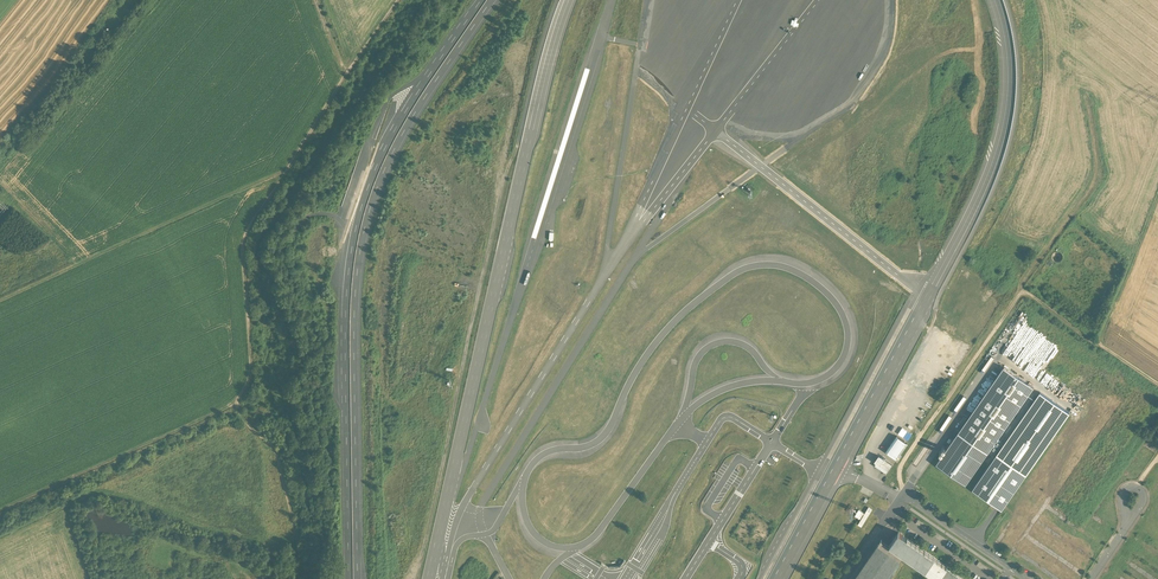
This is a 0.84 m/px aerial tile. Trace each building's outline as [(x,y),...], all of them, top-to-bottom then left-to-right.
[(1054,253),(1055,262),(1062,261),(1061,252),(1054,253)] [(1003,367),(958,433),(987,453),(1033,387),(1003,367)] [(907,431),(902,427),(898,433),(900,435),(903,437),(907,431)] [(912,434),(907,431),(903,437),(905,438),(907,440),(912,434)] [(907,443),(897,436),(894,440),(891,444),(888,447),(886,451),(897,459),(907,443)] [(982,461),(953,440),(936,465),(965,485),(982,461)] [(886,474),(892,465),(885,460),(884,460),(886,458),(880,454),(879,455),(883,458),(883,459),(879,456),(875,462),(876,463),(874,466),(879,469),(886,474)] [(996,455),(972,490),(1001,510),(1026,475),(996,455)] [(863,526),(873,508),(869,506),(866,512),(859,508),(855,515),(861,519),(858,524),(863,526)] [(898,533),(889,546),(902,555),(902,556),(903,555),(938,578),(946,568),(947,566),(898,533)] [(854,578),(886,578),(902,555),(889,546),(881,540),(877,545),(878,545),(854,578)] [(946,568),(938,578),(961,578),(946,568)]
